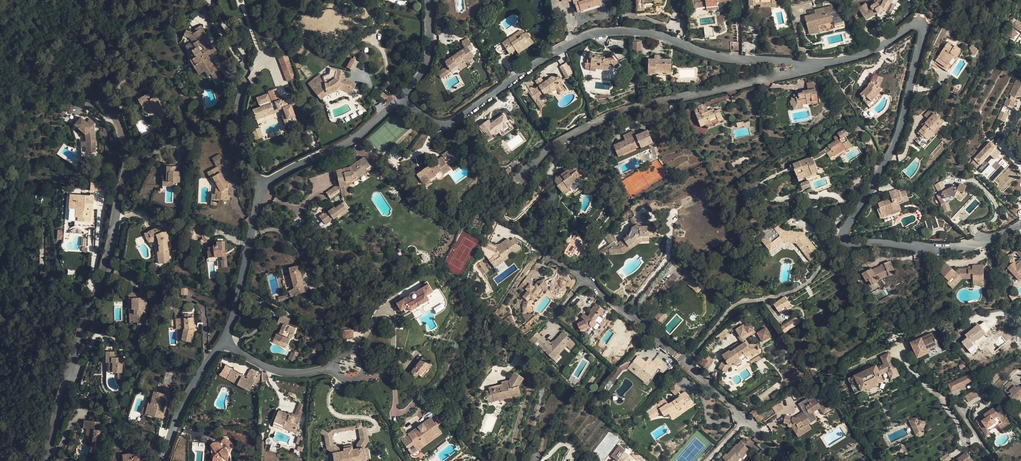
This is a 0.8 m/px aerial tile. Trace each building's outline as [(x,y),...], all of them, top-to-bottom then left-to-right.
[(581,12),(581,11),(601,5),(602,7),(612,3),(611,0),(572,0),(574,5),(575,5),(578,13),(581,12)] [(630,3),(636,3),(637,10),(644,10),(644,8),(654,8),(654,4),(663,4),(663,0),(629,0),(630,3)] [(729,0),(692,0),(692,2),(688,3),(689,13),(696,12),(695,8),(706,7),(706,11),(724,8),(724,7),(727,7),(727,4),(730,4),(729,0)] [(749,9),(755,9),(755,6),(755,3),(760,3),(772,3),(772,0),(749,0),(749,9)] [(868,23),(878,17),(881,17),(885,14),(886,12),(892,0),(877,0),(876,2),(871,5),(870,7),(871,7),(869,8),(866,3),(858,8),(868,23)] [(891,2),(886,10),(890,12),(895,4),(891,2)] [(799,10),(797,3),(789,5),(791,12),(799,10)] [(581,11),(581,12),(582,14),(586,12),(587,15),(597,11),(596,9),(602,7),(601,5),(581,11)] [(826,14),(824,8),(815,10),(816,14),(807,15),(808,19),(806,20),(809,34),(820,32),(819,30),(833,26),(830,13),(826,14)] [(217,51),(206,40),(200,33),(198,30),(204,24),(193,11),(190,15),(192,18),(189,22),(181,20),(178,29),(181,31),(184,29),(189,35),(186,38),(192,44),(188,49),(198,60),(202,57),(206,61),(209,58),(217,51)] [(1014,18),(1004,31),(1007,33),(1007,34),(1013,39),(1011,41),(1015,44),(1020,35),(1020,23),(1014,18)] [(209,26),(206,29),(211,35),(214,32),(209,26)] [(704,27),(705,38),(714,36),(713,26),(704,27)] [(181,31),(186,38),(189,35),(184,29),(181,31)] [(206,29),(200,33),(206,40),(211,35),(206,29)] [(518,53),(528,47),(527,46),(533,42),(527,33),(524,35),(521,31),(508,39),(511,43),(505,47),(502,43),(493,49),(498,56),(507,50),(509,53),(511,52),(515,49),(518,53)] [(742,43),(752,42),(752,33),(742,33),(742,43)] [(511,43),(508,39),(502,43),(505,47),(511,43)] [(457,66),(460,70),(467,66),(465,63),(474,56),(471,51),(473,50),(472,48),(473,47),(470,43),(467,46),(465,47),(465,48),(451,58),(449,68),(450,71),(457,66)] [(947,67),(955,56),(956,57),(961,49),(955,46),(954,48),(947,44),(936,60),(947,67)] [(979,51),(972,45),(969,48),(976,54),(979,51)] [(227,59),(217,51),(209,58),(219,66),(227,59)] [(278,59),(287,81),(296,78),(287,56),(278,59)] [(596,71),(596,69),(608,71),(609,66),(613,65),(615,67),(619,64),(613,56),(611,57),(609,58),(606,59),(605,59),(605,57),(594,56),(594,58),(587,57),(587,63),(585,63),(585,66),(586,68),(586,69),(587,70),(596,71)] [(955,56),(947,67),(949,68),(957,57),(956,57),(955,56)] [(351,58),(346,67),(353,71),(358,62),(351,58)] [(671,73),(671,59),(660,59),(654,59),(648,59),(648,74),(655,74),(655,72),(655,70),(666,71),(666,72),(671,73)] [(936,60),(934,63),(947,72),(949,68),(947,67),(936,60)] [(567,62),(560,67),(566,78),(573,73),(569,66),(567,62)] [(437,72),(441,78),(449,73),(445,67),(437,72)] [(865,74),(858,68),(850,79),(858,84),(865,74)] [(321,99),(337,88),(350,94),(357,83),(351,79),(346,78),(347,72),(337,71),(336,78),(330,82),(323,82),(321,80),(312,85),(321,99)] [(541,100),(540,98),(555,88),(561,83),(560,82),(562,80),(560,76),(556,78),(554,75),(544,82),(539,86),(534,89),(528,80),(525,82),(524,81),(518,86),(524,95),(528,92),(537,105),(542,101),(541,100)] [(883,78),(874,75),(871,82),(869,81),(867,85),(869,86),(864,91),(860,94),(864,99),(863,99),(867,105),(871,102),(874,99),(879,94),(879,93),(882,88),(879,87),(880,85),(881,82),(883,78)] [(540,77),(535,80),(539,86),(544,82),(540,77)] [(1009,94),(1016,98),(1020,97),(1020,79),(1017,77),(1009,94)] [(807,83),(808,90),(815,89),(814,82),(807,83)] [(565,89),(561,83),(555,88),(556,89),(559,93),(565,89)] [(282,110),(287,121),(296,119),(287,94),(280,96),(277,87),(268,90),(268,92),(257,97),(259,104),(263,103),(267,115),(282,110)] [(541,100),(556,89),(555,88),(540,98),(541,100)] [(791,100),(790,100),(791,106),(792,105),(803,103),(806,102),(807,104),(812,103),(812,104),(818,103),(815,89),(808,90),(802,91),(802,92),(793,94),(794,95),(791,96),(791,100)] [(154,114),(158,111),(164,108),(156,95),(152,97),(149,92),(139,99),(142,104),(146,102),(154,114)] [(882,95),(879,93),(879,94),(874,99),(871,102),(867,105),(870,108),(872,106),(877,102),(880,97),(882,95)] [(1007,98),(1004,105),(1012,109),(1016,102),(1007,98)] [(706,106),(694,110),(700,126),(706,124),(707,127),(723,120),(719,109),(715,111),(714,109),(708,111),(706,106)] [(167,112),(164,108),(158,111),(161,116),(167,112)] [(930,110),(925,116),(929,119),(934,113),(930,110)] [(1008,114),(1001,111),(997,119),(1005,122),(1008,114)] [(939,120),(940,119),(934,113),(929,119),(926,122),(925,123),(926,124),(924,126),(919,132),(921,133),(920,135),(923,138),(925,136),(928,140),(931,137),(929,136),(937,128),(938,129),(938,128),(943,123),(939,120)] [(511,125),(504,115),(491,124),(488,120),(479,127),(489,140),(494,137),(493,136),(498,132),(501,130),(502,131),(511,125)] [(86,147),(86,152),(96,152),(95,119),(76,120),(76,129),(84,129),(84,141),(80,141),(80,147),(86,147)] [(514,128),(511,125),(502,131),(505,134),(505,135),(514,128)] [(851,145),(847,138),(850,136),(849,136),(852,134),(847,126),(844,128),(845,129),(841,132),(841,130),(837,133),(838,134),(833,137),(836,141),(828,146),(829,146),(825,149),(830,157),(834,154),(833,152),(840,147),(841,148),(844,146),(846,149),(851,145)] [(261,128),(253,130),(254,139),(262,138),(261,128)] [(937,128),(929,136),(931,137),(932,138),(940,129),(938,128),(938,129),(937,128)] [(636,135),(634,131),(623,135),(625,140),(613,145),(618,156),(637,148),(637,147),(640,146),(641,147),(653,142),(647,130),(636,135)] [(991,142),(971,163),(977,168),(980,164),(985,159),(990,155),(995,159),(1001,153),(996,148),(997,147),(991,142)] [(216,165),(223,162),(219,154),(212,157),(216,165)] [(818,172),(812,156),(791,165),(793,170),(794,170),(798,179),(806,176),(810,175),(812,174),(818,172)] [(351,166),(337,169),(340,195),(351,195),(350,184),(369,170),(366,167),(371,165),(363,157),(351,166)] [(437,160),(436,159),(424,167),(441,179),(441,178),(442,178),(443,177),(443,176),(443,175),(443,174),(451,169),(445,161),(440,164),(437,160)] [(990,164),(985,159),(980,164),(984,168),(985,168),(986,168),(987,168),(987,167),(990,164)] [(557,185),(561,190),(567,185),(568,187),(578,180),(576,178),(580,175),(577,170),(574,165),(567,170),(565,168),(565,169),(561,173),(557,176),(558,178),(555,180),(558,185),(557,185)] [(176,171),(176,166),(164,166),(164,185),(180,185),(180,171),(176,171)] [(228,192),(228,186),(218,166),(208,171),(217,188),(215,189),(215,193),(211,195),(211,205),(214,205),(214,200),(230,200),(230,196),(228,192)] [(441,179),(424,167),(416,173),(424,184),(425,184),(430,180),(431,182),(437,178),(438,179),(439,179),(440,179),(441,179)] [(383,179),(388,174),(382,168),(377,174),(383,179)] [(901,181),(889,173),(885,179),(897,187),(901,181)] [(800,184),(802,190),(811,187),(809,180),(800,184)] [(934,185),(938,192),(945,188),(941,181),(934,185)] [(90,183),(90,191),(100,191),(100,182),(90,183)] [(828,184),(815,189),(814,189),(815,193),(819,191),(825,189),(831,186),(830,183),(828,184)] [(941,197),(938,199),(941,205),(954,197),(961,200),(966,194),(964,192),(966,186),(960,183),(957,190),(956,189),(954,186),(939,194),(941,197)] [(567,185),(561,190),(564,194),(570,189),(568,187),(567,185)] [(582,187),(573,194),(575,196),(584,189),(582,187)] [(891,198),(878,203),(880,207),(879,207),(882,215),(886,213),(886,215),(899,210),(897,204),(899,203),(899,202),(908,198),(905,191),(900,193),(898,189),(889,192),(891,198)] [(81,213),(81,223),(94,223),(94,215),(94,208),(98,207),(97,199),(92,199),(92,201),(76,201),(77,213),(81,213)] [(343,202),(336,208),(335,207),(324,215),(323,216),(321,218),(325,225),(337,216),(347,209),(349,207),(344,201),(343,202)] [(639,201),(631,208),(635,214),(638,211),(644,206),(639,201)] [(349,211),(347,209),(337,216),(338,219),(349,211)] [(924,221),(921,215),(920,212),(915,214),(916,216),(918,223),(920,222),(924,221)] [(488,230),(493,233),(498,223),(492,220),(488,230)] [(94,231),(94,223),(81,223),(81,231),(94,231)] [(621,249),(627,245),(629,247),(638,241),(641,241),(649,241),(649,237),(656,236),(656,225),(639,226),(637,223),(634,224),(630,227),(632,230),(630,235),(618,243),(617,241),(615,242),(614,242),(613,242),(609,244),(610,245),(606,247),(607,248),(603,251),(604,253),(609,252),(609,250),(610,248),(612,247),(613,247),(618,247),(619,246),(621,249)] [(816,249),(803,233),(785,230),(780,224),(761,239),(770,251),(783,241),(797,243),(800,248),(796,252),(805,263),(810,260),(811,261),(817,256),(813,251),(816,249)] [(181,233),(168,229),(165,238),(168,239),(171,240),(167,251),(164,251),(162,257),(175,261),(179,249),(178,248),(180,243),(182,243),(184,238),(182,237),(181,239),(179,238),(181,233)] [(487,241),(489,242),(493,233),(488,230),(485,240),(487,241)] [(611,232),(605,238),(609,244),(613,242),(614,242),(615,242),(617,241),(611,232)] [(511,241),(507,238),(497,246),(489,242),(487,241),(481,254),(482,261),(487,257),(491,264),(501,257),(503,260),(512,253),(513,255),(520,249),(521,248),(521,247),(520,246),(516,244),(518,241),(513,238),(512,239),(511,241)] [(572,238),(563,252),(571,257),(580,243),(572,238)] [(227,267),(225,241),(216,241),(217,246),(207,247),(208,258),(221,257),(222,267),(227,267)] [(619,246),(618,247),(613,247),(612,247),(610,248),(609,250),(609,252),(609,254),(625,253),(630,249),(629,247),(627,245),(621,249),(619,246)] [(527,261),(534,252),(527,247),(520,256),(527,261)] [(503,260),(501,257),(491,264),(494,268),(504,261),(503,260)] [(1007,268),(1019,280),(1020,280),(1020,281),(1020,260),(1016,265),(1013,262),(1007,268)] [(488,269),(482,261),(476,265),(483,275),(488,272),(488,271),(488,269)] [(895,274),(890,261),(880,265),(881,266),(881,269),(873,272),(872,269),(871,269),(870,270),(862,274),(867,281),(870,280),(873,285),(876,290),(882,287),(876,278),(879,276),(879,277),(888,273),(889,276),(895,274)] [(641,303),(645,307),(657,294),(657,291),(661,290),(664,292),(670,298),(671,298),(675,294),(673,291),(671,289),(682,277),(684,278),(691,285),(691,286),(697,291),(703,284),(695,277),(694,278),(690,275),(692,273),(687,269),(682,274),(679,271),(680,269),(673,263),(645,295),(647,297),(641,303)] [(866,263),(859,268),(862,274),(870,270),(866,263)] [(947,279),(945,281),(947,284),(954,277),(956,279),(957,279),(962,279),(968,278),(968,273),(973,273),(973,278),(973,281),(984,281),(983,265),(972,265),(972,266),(972,270),(968,270),(968,269),(958,269),(955,272),(946,263),(938,271),(947,279)] [(291,297),(305,292),(299,265),(289,268),(294,288),(288,292),(291,297)] [(533,281),(527,276),(523,282),(528,286),(530,283),(531,284),(533,281)] [(684,278),(682,277),(671,289),(673,291),(684,279),(684,278)] [(956,279),(954,277),(947,284),(950,286),(956,279)] [(523,282),(518,288),(525,293),(522,297),(526,299),(529,302),(531,299),(534,300),(538,295),(537,294),(542,289),(542,288),(544,291),(547,289),(543,279),(537,282),(536,284),(534,286),(531,284),(530,283),(528,286),(523,282)] [(962,279),(957,279),(956,279),(950,286),(953,288),(962,279)] [(318,282),(320,290),(327,288),(325,280),(318,282)] [(493,291),(487,281),(482,283),(488,294),(493,291)] [(410,311),(428,300),(428,299),(426,296),(429,293),(433,291),(427,282),(420,286),(421,288),(416,292),(415,292),(413,292),(412,292),(411,293),(410,294),(410,295),(404,299),(403,296),(395,301),(401,310),(403,309),(407,306),(409,310),(410,311)] [(439,287),(433,291),(429,293),(432,297),(428,299),(428,300),(410,311),(415,320),(435,308),(438,314),(442,311),(444,309),(446,307),(446,304),(446,302),(446,301),(445,298),(439,287)] [(583,301),(577,296),(573,301),(579,306),(583,301)] [(791,305),(785,296),(773,304),(780,314),(787,309),(787,308),(791,305)] [(145,297),(128,298),(129,323),(146,323),(145,297)] [(672,299),(671,298),(670,298),(666,304),(667,305),(671,309),(676,303),(672,299)] [(526,302),(524,301),(522,307),(523,313),(532,312),(531,306),(532,303),(534,300),(531,299),(529,302),(526,299),(526,302)] [(600,315),(604,310),(596,303),(590,311),(591,312),(588,316),(586,315),(583,318),(584,320),(580,322),(584,328),(590,325),(591,326),(593,326),(595,326),(596,324),(596,322),(595,321),(600,315)] [(671,309),(667,305),(662,311),(665,313),(668,315),(673,310),(671,309)] [(662,311),(655,318),(659,322),(665,317),(664,316),(664,315),(664,314),(665,313),(662,311)] [(181,340),(191,342),(194,332),(193,329),(194,325),(193,314),(190,313),(184,314),(185,319),(181,318),(175,319),(176,329),(183,328),(181,339),(181,340)] [(274,339),(287,344),(290,338),(291,339),(296,328),(288,325),(290,319),(281,315),(277,324),(280,325),(283,326),(280,333),(277,332),(274,339)] [(797,317),(780,326),(783,332),(800,324),(797,317)] [(968,338),(962,342),(971,354),(977,349),(972,342),(976,339),(977,340),(985,333),(989,330),(990,329),(984,322),(980,325),(979,325),(966,336),(968,338)] [(744,324),(736,329),(741,337),(753,329),(749,323),(745,326),(744,324)] [(726,327),(715,336),(719,342),(730,332),(726,327)] [(765,328),(757,333),(762,341),(771,336),(765,328)] [(343,339),(353,339),(353,329),(343,329),(343,339)] [(741,337),(736,329),(734,331),(741,342),(743,340),(741,337)] [(755,332),(753,329),(741,337),(743,340),(755,332)] [(989,330),(985,333),(989,338),(993,334),(989,330)] [(570,339),(562,332),(551,344),(547,340),(546,341),(538,334),(532,340),(552,359),(553,360),(558,354),(557,354),(566,344),(570,339)] [(889,337),(887,338),(888,343),(893,341),(893,342),(899,339),(898,339),(903,337),(901,332),(897,334),(897,332),(888,336),(889,337)] [(911,343),(915,353),(925,348),(926,351),(927,351),(938,346),(936,342),(937,341),(935,339),(933,335),(932,336),(931,333),(911,343)] [(580,348),(570,339),(566,344),(571,349),(577,353),(580,348)] [(729,349),(730,350),(722,355),(726,360),(729,365),(733,362),(735,364),(735,365),(747,357),(750,361),(754,358),(759,355),(763,353),(762,350),(759,350),(758,344),(749,345),(746,341),(744,343),(739,346),(738,344),(737,343),(729,349)] [(288,359),(294,362),(299,353),(294,351),(293,353),(292,352),(288,359)] [(103,374),(110,377),(116,378),(118,370),(120,370),(122,362),(118,361),(114,359),(115,355),(107,352),(104,362),(105,363),(106,363),(103,374)] [(864,371),(848,378),(855,394),(866,388),(868,390),(879,385),(878,383),(884,380),(881,374),(888,371),(892,379),(900,375),(889,353),(881,357),(884,364),(877,367),(876,365),(870,368),(864,371)] [(647,381),(659,366),(661,367),(663,369),(666,366),(663,363),(665,362),(658,356),(654,362),(649,358),(646,362),(637,355),(631,363),(639,369),(636,372),(647,381)] [(701,356),(698,360),(701,362),(700,364),(707,370),(711,364),(713,360),(708,355),(705,359),(701,356)] [(418,373),(423,376),(432,364),(423,357),(410,373),(415,377),(418,373)] [(729,365),(726,360),(722,362),(719,369),(726,373),(728,368),(730,367),(729,365)] [(639,369),(631,363),(628,367),(627,368),(628,369),(635,374),(636,372),(639,369)] [(229,375),(232,370),(232,369),(225,365),(222,371),(229,375)] [(1004,373),(1009,378),(1018,369),(1014,365),(1004,373)] [(661,367),(659,366),(647,381),(646,383),(647,384),(661,367)] [(227,379),(250,391),(253,384),(261,388),(261,376),(257,373),(259,370),(253,367),(251,372),(256,374),(253,379),(248,377),(247,379),(242,376),(242,375),(232,370),(229,375),(227,379)] [(611,386),(622,371),(620,369),(619,368),(607,383),(611,386)] [(487,400),(488,403),(494,401),(510,397),(510,395),(520,393),(519,386),(524,378),(514,372),(508,382),(509,382),(501,384),(488,387),(489,391),(486,391),(483,399),(487,400)] [(646,383),(647,381),(636,372),(635,374),(646,383)] [(999,378),(993,372),(988,378),(993,383),(999,378)] [(165,384),(173,386),(176,376),(167,374),(165,384)] [(969,375),(949,384),(952,390),(972,381),(969,375)] [(1020,387),(1019,386),(1017,388),(1010,381),(1004,387),(1005,388),(1003,390),(1009,395),(1008,396),(1017,404),(1020,399),(1020,388),(1020,387)] [(675,395),(681,389),(675,383),(669,390),(675,395)] [(476,396),(483,399),(486,391),(479,388),(476,396)] [(978,395),(975,390),(964,396),(968,402),(978,395)] [(161,406),(164,394),(153,391),(150,403),(148,402),(147,408),(145,414),(160,418),(162,418),(164,413),(161,412),(163,406),(161,406)] [(694,405),(685,391),(678,396),(678,397),(668,404),(666,401),(664,398),(659,402),(659,403),(656,405),(657,406),(661,413),(664,416),(667,414),(668,413),(671,417),(671,418),(672,417),(680,412),(686,408),(687,409),(694,405)] [(790,427),(791,426),(797,423),(801,429),(809,424),(817,419),(813,412),(820,407),(829,402),(824,395),(816,400),(813,396),(808,400),(807,398),(799,404),(804,411),(805,413),(797,418),(794,417),(785,415),(784,423),(788,424),(788,425),(789,426),(789,427),(790,427)] [(510,397),(494,401),(497,413),(499,413),(506,402),(511,401),(510,397)] [(296,411),(302,413),(306,405),(300,402),(296,411)] [(825,414),(833,409),(829,402),(820,407),(825,414)] [(776,413),(782,408),(779,403),(772,407),(776,413)] [(647,413),(651,420),(661,413),(657,406),(647,413)] [(1004,417),(999,409),(995,411),(993,408),(984,415),(986,418),(982,421),(979,418),(975,421),(985,433),(989,430),(989,431),(990,431),(998,425),(1002,422),(1000,420),(1004,417)] [(755,409),(751,412),(758,422),(762,419),(755,409)] [(283,428),(294,432),(301,417),(295,414),(292,413),(291,416),(279,410),(275,421),(284,425),(283,428)] [(402,417),(405,421),(416,415),(414,410),(402,417)] [(145,415),(144,414),(138,424),(140,424),(141,425),(142,424),(144,424),(145,423),(145,422),(146,422),(146,421),(146,420),(146,417),(146,416),(145,415)] [(919,420),(917,417),(909,420),(911,424),(914,423),(917,430),(915,431),(916,435),(920,436),(923,435),(924,431),(922,428),(924,427),(925,424),(923,421),(920,420),(919,420)] [(1009,424),(1004,417),(1000,420),(1002,422),(998,425),(1001,430),(1009,424)] [(435,437),(441,432),(437,427),(438,426),(436,422),(435,423),(431,418),(422,424),(423,425),(419,427),(419,426),(408,434),(409,435),(407,437),(405,435),(406,434),(401,427),(395,431),(400,438),(406,447),(413,442),(416,446),(432,434),(435,437)] [(99,442),(101,422),(89,420),(88,421),(87,428),(86,435),(93,436),(92,441),(96,441),(99,442)] [(331,424),(332,430),(357,426),(357,420),(331,424)] [(352,447),(344,449),(344,451),(340,452),(339,448),(334,444),(332,434),(332,433),(332,430),(328,431),(324,428),(322,430),(320,433),(325,436),(327,449),(333,453),(335,460),(369,460),(366,459),(364,447),(368,441),(366,427),(363,427),(363,423),(358,424),(359,428),(361,439),(357,445),(358,449),(353,449),(352,447)] [(799,438),(812,429),(809,424),(801,429),(797,423),(791,426),(799,438)] [(904,427),(903,424),(881,434),(888,448),(910,438),(908,435),(891,443),(888,435),(904,427)] [(432,434),(416,446),(418,449),(435,437),(432,434)] [(212,460),(225,460),(226,459),(229,460),(230,459),(230,457),(230,456),(229,454),(232,446),(232,445),(229,441),(228,439),(226,438),(222,436),(219,439),(221,441),(227,445),(225,447),(224,447),(222,449),(221,445),(220,443),(219,442),(218,442),(216,442),(215,442),(214,442),(213,443),(210,445),(216,454),(215,454),(214,456),(213,457),(213,459),(212,460)] [(146,446),(160,453),(162,445),(151,439),(146,446)] [(722,457),(726,460),(737,460),(740,457),(742,458),(747,453),(745,452),(748,448),(744,445),(745,444),(741,440),(737,444),(736,444),(733,447),(731,450),(727,454),(726,453),(722,457)] [(272,442),(269,450),(276,452),(279,444),(272,442)] [(409,451),(416,446),(413,442),(406,447),(409,451)] [(619,445),(611,456),(615,459),(615,460),(613,460),(612,460),(624,460),(626,460),(636,460),(637,460),(625,451),(626,450),(619,445)] [(140,456),(139,452),(122,454),(123,460),(141,460),(140,456)] [(957,459),(959,460),(971,460),(972,460),(967,452),(957,459)]
